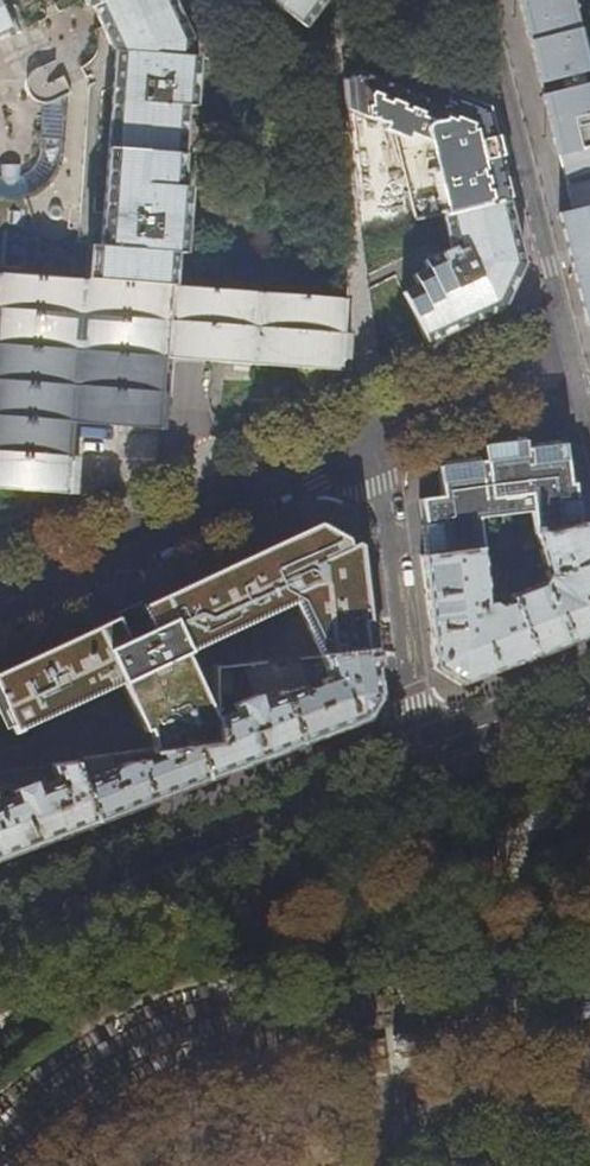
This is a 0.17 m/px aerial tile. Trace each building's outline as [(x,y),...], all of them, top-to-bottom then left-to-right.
[(89,9),(93,7),(99,20),(113,50),(115,50),(101,246),(100,245),(97,280),(173,285),(175,253),(184,253),(189,187),(180,186),(186,105),(195,106),(199,56),(190,55),(191,38),(172,0),(84,0),(89,9)] [(302,28),(324,0),(264,0),(302,28)] [(573,0),(519,0),(524,20),(528,36),(537,71),(539,81),(589,68),(589,63),(573,0)] [(5,2),(0,5),(0,8),(11,32),(18,29),(5,2)] [(11,32),(0,8),(0,38),(11,32)] [(65,91),(49,60),(29,70),(25,76),(24,80),(24,83),(25,90),(29,96),(33,98),(40,101),(42,101),(46,101),(58,95),(65,91)] [(439,91),(368,61),(356,69),(434,102),(439,91)] [(589,80),(589,68),(539,81),(542,93),(589,80)] [(434,102),(356,69),(344,77),(355,172),(362,230),(416,220),(413,208),(396,137),(404,140),(407,149),(426,145),(432,169),(427,170),(429,174),(433,174),(440,201),(444,214),(507,202),(490,129),(485,110),(448,95),(443,106),(434,102)] [(542,93),(554,141),(557,156),(589,148),(589,80),(542,93)] [(44,184),(47,180),(53,171),(57,158),(58,95),(46,101),(42,101),(40,101),(39,160),(34,168),(31,171),(28,173),(20,176),(20,165),(0,165),(0,196),(6,198),(19,197),(32,193),(40,188),(44,184)] [(440,201),(433,174),(429,174),(427,170),(432,169),(426,145),(407,149),(404,140),(396,137),(413,208),(440,201)] [(557,156),(563,178),(589,171),(589,148),(557,156)] [(565,189),(571,212),(589,207),(589,182),(565,189)] [(514,230),(507,202),(444,214),(450,249),(423,262),(426,269),(412,275),(417,286),(402,293),(425,343),(486,314),(503,307),(523,264),(514,230)] [(571,212),(560,215),(575,274),(587,321),(589,320),(589,207),(571,212)] [(173,285),(97,280),(0,272),(0,490),(76,494),(79,456),(71,455),(73,422),(165,429),(168,394),(163,393),(166,358),(209,361),(224,362),(342,371),(345,335),(347,299),(345,299),(184,286),(173,285)] [(351,335),(345,335),(342,371),(348,372),(351,335)] [(221,401),(224,362),(209,361),(207,400),(221,401)] [(520,540),(578,525),(573,483),(568,484),(563,445),(524,447),(523,439),(503,443),(483,447),(485,462),(438,468),(441,497),(420,500),(422,515),(427,556),(482,549),(483,549),(479,517),(517,514),(520,540)] [(578,525),(520,540),(509,543),(509,551),(537,543),(545,575),(542,582),(510,594),(532,655),(574,639),(589,633),(589,527),(589,522),(578,525)] [(362,650),(357,610),(352,561),(350,543),(326,545),(326,547),(322,547),(314,525),(296,533),(298,536),(234,566),(159,601),(76,639),(7,671),(5,668),(0,670),(0,710),(19,701),(29,723),(119,680),(121,683),(125,682),(151,736),(147,738),(154,752),(159,752),(194,747),(217,744),(217,718),(217,715),(212,706),(209,708),(183,654),(186,653),(184,650),(293,599),(319,655),(362,650)] [(488,556),(509,551),(509,543),(486,548),(488,556)] [(489,603),(482,549),(427,556),(421,556),(429,625),(435,667),(460,682),(504,666),(532,655),(510,594),(510,591),(501,594),(504,602),(498,605),(496,603),(494,602),(491,602),(489,603)] [(372,649),(362,650),(319,655),(327,677),(320,680),(322,684),(309,689),(297,658),(268,662),(280,692),(299,743),(308,740),(363,719),(369,708),(379,693),(372,649)] [(234,711),(217,718),(217,744),(194,747),(206,778),(289,747),(299,743),(280,692),(268,662),(242,665),(254,696),(237,702),(238,703),(232,705),(234,711)] [(216,668),(216,696),(230,695),(230,666),(216,668)] [(206,778),(194,747),(159,752),(161,758),(138,768),(137,765),(135,763),(129,761),(115,765),(113,767),(112,769),(107,758),(72,763),(95,821),(140,803),(206,778)] [(42,840),(95,821),(72,763),(49,766),(55,779),(37,785),(35,779),(7,789),(9,796),(0,799),(0,856),(42,840)] [(42,774),(42,767),(0,772),(0,780),(42,774)]
